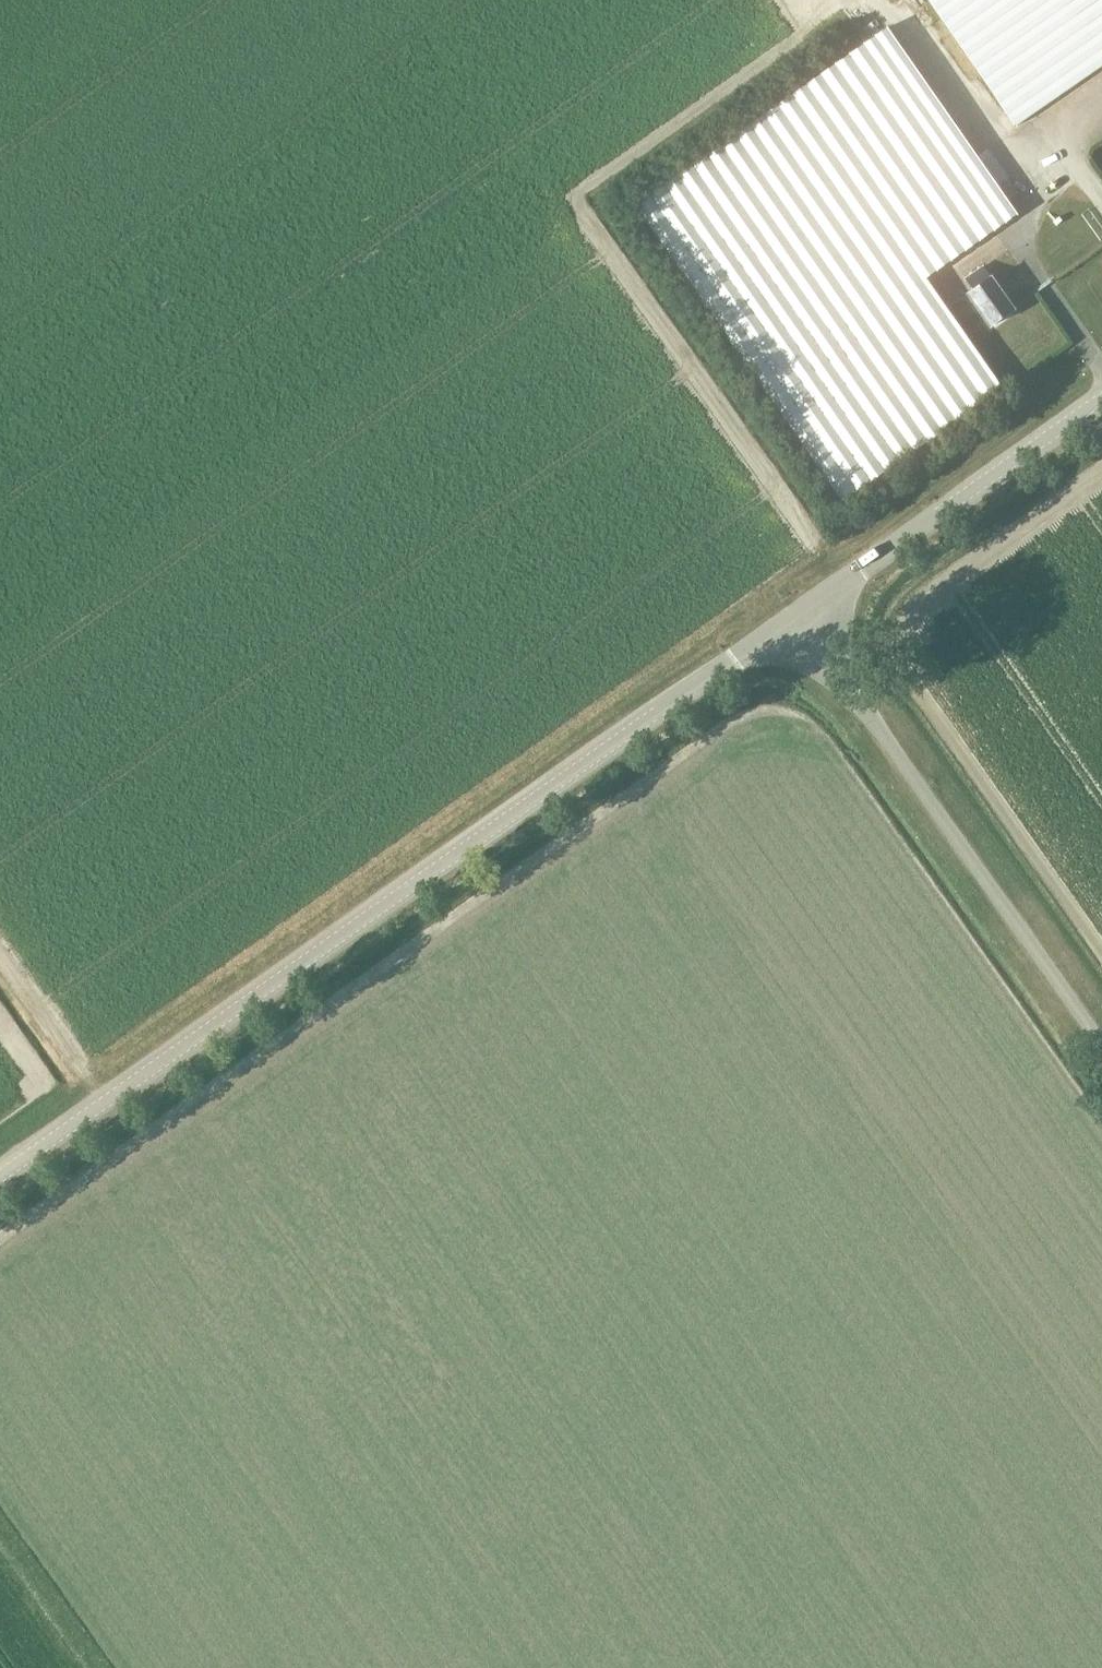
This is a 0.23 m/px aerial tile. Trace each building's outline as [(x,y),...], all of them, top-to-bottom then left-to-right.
[(1014,123),(1101,62),(1101,0),(929,0),(1014,123)] [(634,204),(841,501),(1002,389),(925,278),(1016,215),(885,28),(634,204)] [(1009,200),(1018,193),(1009,180),(1000,187),(1009,200)] [(989,326),(1013,310),(990,277),(982,266),(965,278),(972,289),(967,294),(989,326)]
